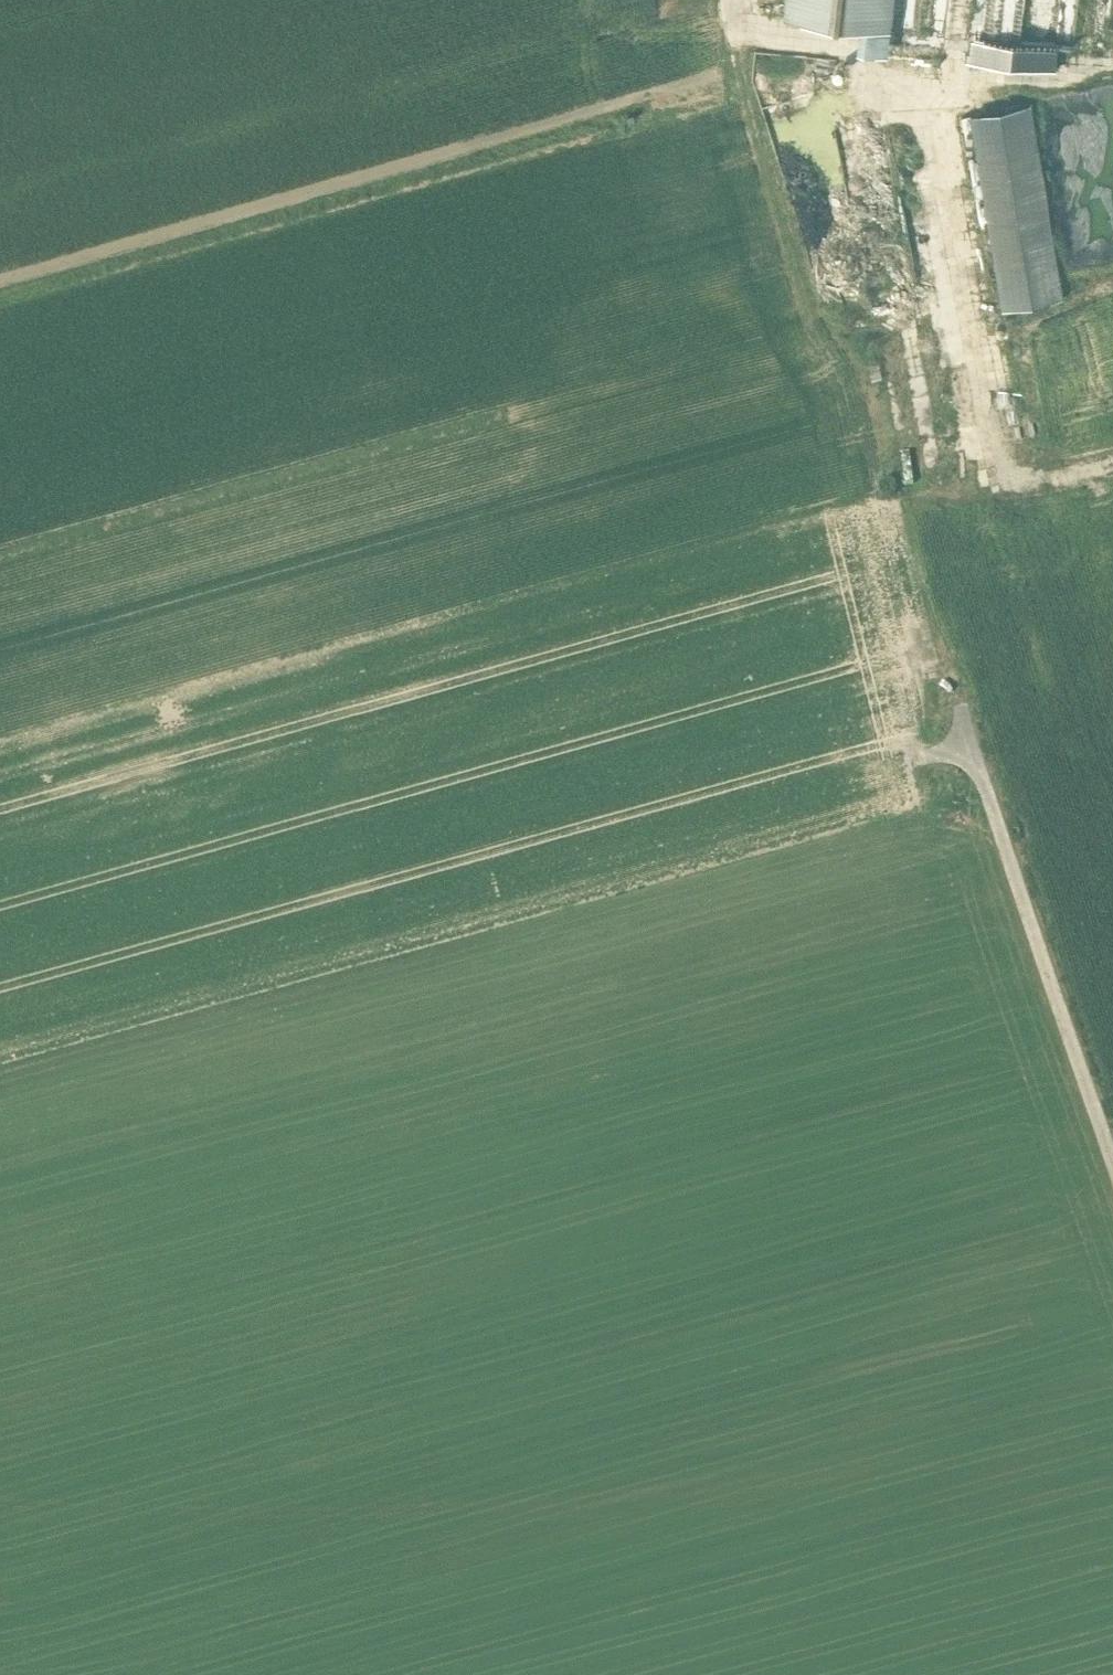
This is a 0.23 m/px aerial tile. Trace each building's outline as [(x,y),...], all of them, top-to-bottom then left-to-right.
[(786,18),(860,27),(858,51),(914,57),(945,60),(1056,71),(1058,50),(1059,47),(1096,50),(1102,0),(788,0),(786,18)] [(970,114),(1003,310),(1065,300),(1033,103),(970,114)]
